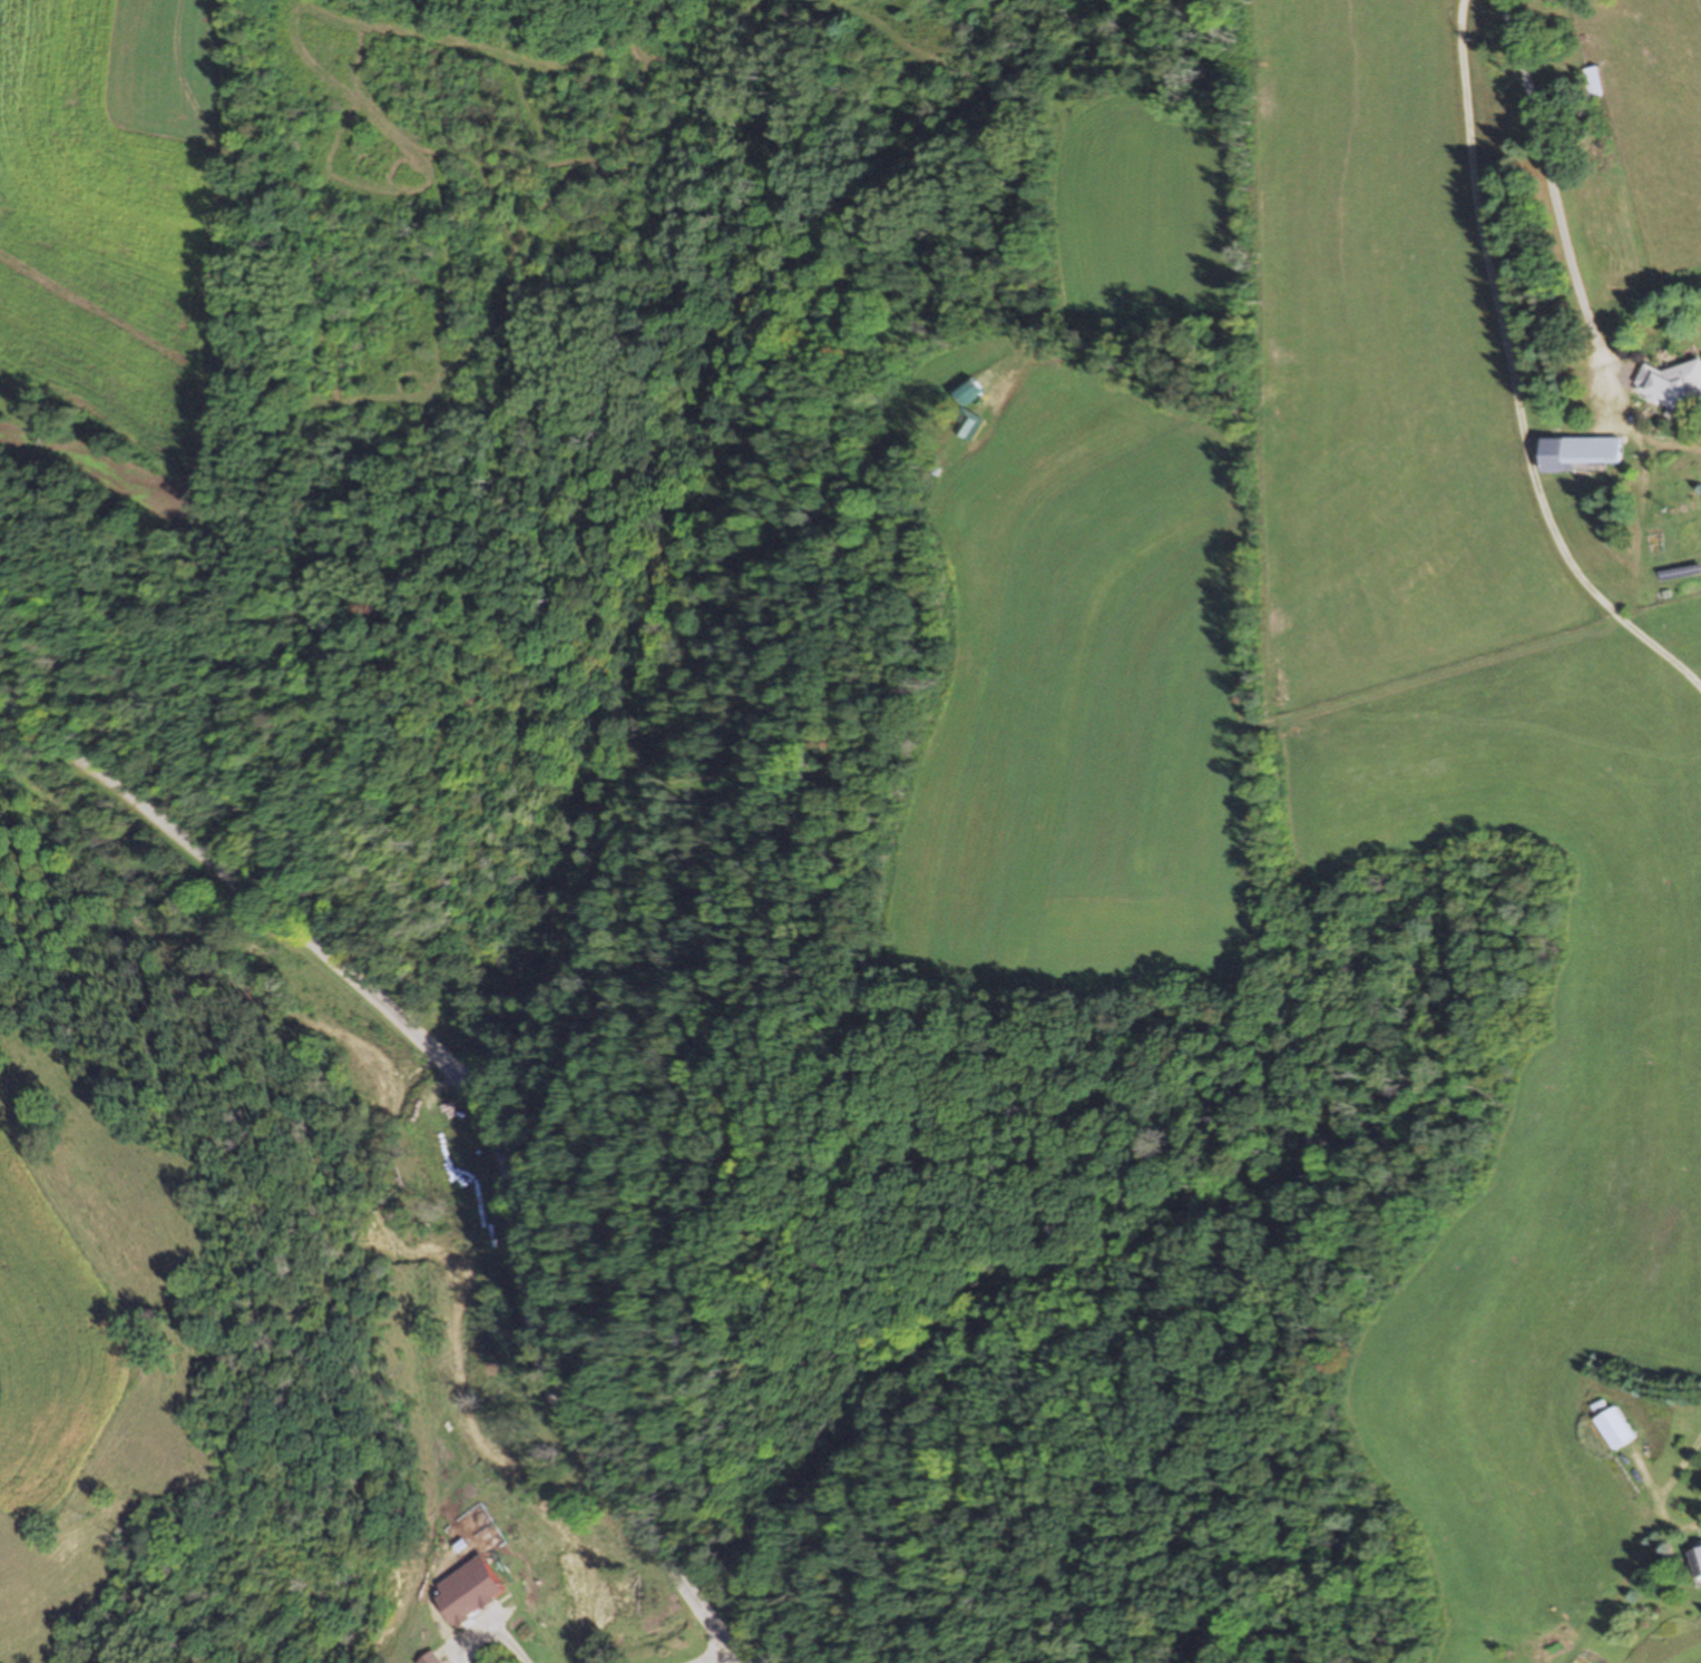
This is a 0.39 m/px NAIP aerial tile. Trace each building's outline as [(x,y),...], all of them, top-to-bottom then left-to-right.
[(1601,95),(1596,65),(1583,67),(1588,97),(1601,95)] [(1615,312),(1603,314),(1607,334),(1619,332),(1615,312)] [(1698,357),(1635,374),(1646,412),(1700,398),(1700,369),(1698,357)] [(1619,463),(1619,437),(1558,437),(1558,463),(1619,463)] [(514,1589),(495,1557),(440,1589),(459,1622),(514,1589)]
